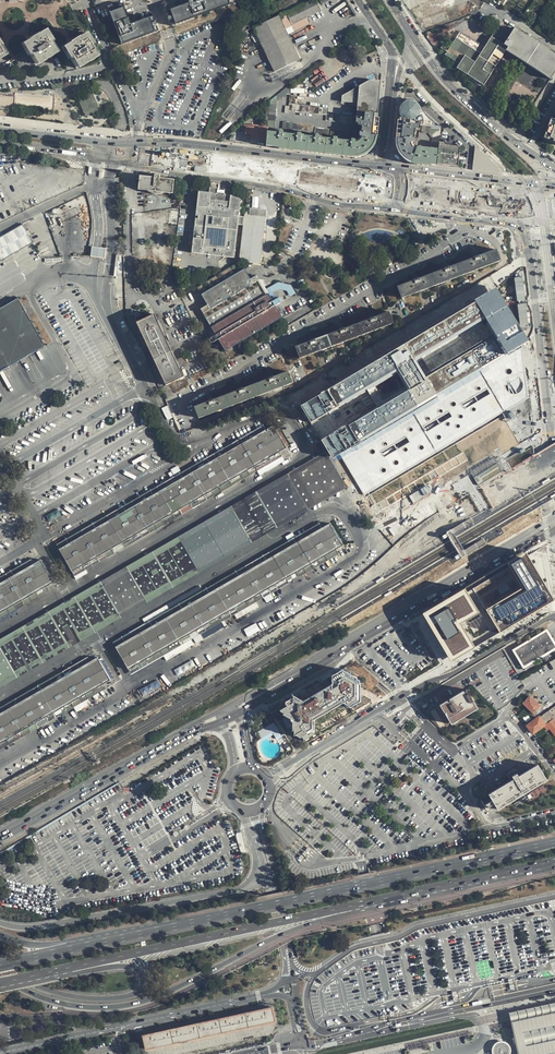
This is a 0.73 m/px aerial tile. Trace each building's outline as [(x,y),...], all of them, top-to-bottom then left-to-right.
[(231,3),(230,0),(188,0),(189,3),(168,11),(170,17),(169,18),(170,19),(171,20),(173,25),(231,3)] [(293,28),(295,30),(310,23),(308,19),(307,17),(322,10),(317,0),(312,0),(279,16),(286,30),(293,26),(293,28)] [(410,10),(433,1),(433,0),(407,0),(410,10)] [(452,18),(473,9),(469,0),(448,9),(452,18)] [(121,46),(159,32),(157,26),(158,25),(158,24),(157,24),(157,23),(156,23),(153,17),(131,25),(123,4),(108,10),(121,46)] [(427,28),(449,19),(445,10),(423,19),(427,28)] [(244,16),(241,33),(249,29),(248,25),(249,25),(247,15),(244,16)] [(502,20),(494,15),(492,17),(501,23),(502,20)] [(253,29),(262,47),(274,72),(300,59),(287,32),(286,30),(279,16),(253,29)] [(531,40),(515,29),(512,34),(499,26),(497,30),(481,54),(457,38),(446,55),(460,64),(458,68),(485,86),(506,52),(551,80),(554,73),(554,55),(548,50),(531,40)] [(55,52),(43,32),(22,44),(35,64),(55,52)] [(94,54),(82,35),(63,47),(75,67),(94,54)] [(532,38),(531,40),(548,50),(549,49),(532,38)] [(279,133),(267,132),(267,129),(267,127),(258,127),(258,129),(246,127),(245,133),(250,134),(250,138),(266,139),(266,146),(350,156),(357,156),(364,154),(367,152),(370,149),(372,145),(375,138),(381,81),(370,80),(341,96),(340,102),(356,104),(355,123),(360,123),(359,126),(361,126),(360,133),(359,133),(359,135),(359,137),(361,138),(361,137),(359,140),(355,143),(354,141),(353,140),(351,139),(350,139),(350,141),(339,140),(339,142),(337,141),(337,138),(333,137),(332,141),(330,140),(330,139),(318,137),(318,136),(317,136),(317,135),(328,136),(328,129),(314,128),(314,134),(302,133),(302,135),(303,135),(303,137),(300,137),(301,134),(297,134),(297,136),(294,136),(294,135),(285,134),(285,135),(282,135),(282,132),(279,131),(279,133)] [(517,80),(510,91),(523,99),(522,99),(529,104),(537,92),(517,80)] [(101,110),(93,91),(89,93),(80,97),(83,103),(82,104),(85,111),(83,111),(85,116),(101,110)] [(440,143),(441,128),(440,126),(439,125),(433,121),(429,117),(426,113),(421,107),(419,105),(416,102),(413,101),(410,100),(408,100),(405,101),(401,105),(397,141),(397,143),(398,147),(400,153),(401,155),(404,159),(409,161),(411,162),(416,163),(437,164),(439,149),(420,146),(418,147),(417,147),(416,148),(416,149),(415,149),(412,146),(411,143),(412,142),(414,141),(414,140),(415,129),(420,129),(420,124),(422,125),(422,132),(429,133),(433,139),(433,145),(439,146),(440,143)] [(326,108),(293,104),(289,104),(288,106),(285,106),(284,113),(288,114),(288,111),(325,116),(325,121),(352,124),(353,117),(326,114),(326,108)] [(550,119),(543,137),(554,142),(554,121),(550,119)] [(312,132),(313,125),(282,122),(281,129),(312,132)] [(258,129),(258,127),(244,125),(243,133),(245,133),(246,127),(258,129)] [(347,138),(347,131),(331,129),(330,136),(347,138)] [(249,144),(266,146),(266,139),(250,138),(249,144)] [(460,146),(440,143),(439,146),(439,149),(437,164),(458,166),(460,146)] [(498,167),(475,147),(472,169),(497,172),(498,167)] [(158,176),(154,176),(154,177),(140,176),(138,190),(178,194),(175,179),(158,178),(158,176)] [(234,259),(235,248),(238,225),(239,217),(239,210),(242,210),(242,208),(240,208),(240,204),(242,204),(242,202),(240,201),(241,198),(230,197),(230,192),(207,189),(207,193),(198,192),(191,254),(213,257),(234,259)] [(250,217),(265,219),(265,217),(266,210),(251,208),(250,215),(250,217)] [(240,261),(253,262),(260,263),(260,260),(265,219),(250,217),(250,215),(245,214),(244,215),(241,246),(240,261)] [(0,237),(0,262),(32,244),(21,225),(0,237)] [(93,246),(92,255),(96,256),(105,257),(106,248),(98,247),(93,246)] [(401,298),(500,261),(496,249),(397,286),(401,298)] [(244,270),(201,294),(207,305),(200,309),(215,334),(217,339),(224,350),(281,316),(275,305),(266,289),(257,273),(249,278),(244,270)] [(170,278),(169,277),(168,274),(158,279),(159,281),(160,283),(170,278)] [(153,287),(152,285),(151,283),(140,289),(141,290),(142,293),(153,287)] [(290,296),(291,296),(295,293),(290,285),(283,284),(277,283),(266,289),(275,305),(282,301),(279,297),(276,298),(273,293),(278,289),(287,291),(290,296)] [(492,290),(300,404),(311,423),(398,371),(408,388),(321,440),(332,458),(340,454),(523,345),(526,343),(492,290)] [(14,300),(0,308),(0,370),(41,346),(14,300)] [(392,323),(388,311),(296,344),(299,357),(392,323)] [(182,375),(154,315),(138,323),(165,383),(182,375)] [(211,342),(217,339),(215,334),(209,338),(211,342)] [(503,410),(529,395),(526,371),(525,365),(524,356),(523,345),(340,454),(364,494),(503,410)] [(286,372),(194,405),(198,417),(291,383),(286,372)] [(286,448),(273,426),(61,550),(74,572),(286,448)] [(503,470),(507,468),(499,454),(471,471),(474,476),(479,485),(497,474),(503,470)] [(112,575),(24,625),(0,639),(0,646),(27,631),(41,656),(0,679),(0,687),(45,661),(308,511),(333,496),(317,469),(312,460),(287,474),(112,575)] [(178,465),(171,468),(174,475),(181,472),(178,465)] [(402,509),(431,492),(427,485),(398,502),(402,509)] [(331,524),(115,646),(128,669),(344,547),(331,524)] [(527,555),(428,614),(455,659),(554,600),(527,555)] [(39,561),(0,583),(0,613),(52,583),(39,561)] [(244,627),(247,635),(260,631),(257,623),(244,627)] [(548,629),(513,650),(524,669),(554,650),(554,640),(548,629)] [(0,646),(0,679),(41,656),(27,631),(0,646)] [(0,713),(0,745),(110,680),(97,659),(0,713)] [(287,706),(280,710),(281,711),(284,713),(282,714),(285,716),(288,717),(292,723),(292,727),(291,731),(293,730),(293,733),(295,736),(296,735),(298,737),(300,738),(301,737),(304,742),(372,702),(372,700),(361,694),(361,684),(360,683),(360,681),(356,679),(357,678),(342,669),(294,697),(292,698),(292,702),(287,706)] [(478,708),(467,688),(440,704),(452,724),(478,708)] [(534,714),(542,706),(531,695),(523,703),(534,714)] [(541,715),(541,714),(527,725),(534,734),(545,726),(548,730),(551,728),(554,733),(554,705),(541,715)] [(268,711),(263,714),(261,715),(257,719),(256,722),(255,727),(256,728),(257,726),(258,724),(259,722),(260,721),(262,720),(263,720),(265,720),(266,721),(267,721),(268,722),(269,723),(273,721),(268,711)] [(532,718),(528,713),(521,718),(525,723),(532,718)] [(286,727),(292,727),(292,723),(288,717),(285,716),(282,722),(286,727)] [(267,725),(269,723),(268,722),(267,721),(266,721),(265,720),(263,720),(262,720),(260,721),(259,722),(258,724),(257,726),(256,728),(259,733),(261,732),(260,728),(260,727),(262,725),(264,724),(267,725)] [(547,779),(538,764),(519,776),(517,773),(512,776),(514,779),(489,794),(493,800),(488,802),(479,786),(474,788),(485,806),(486,807),(486,808),(487,809),(489,809),(490,809),(491,808),(492,807),(492,806),(492,805),(492,804),(494,803),(498,809),(547,779)] [(547,791),(544,785),(529,794),(533,799),(547,791)] [(511,1021),(554,1012),(554,1002),(509,1012),(511,1021)] [(143,1051),(277,1022),(273,1006),(140,1034),(143,1051)] [(511,1021),(518,1053),(554,1053),(554,1012),(511,1021)] [(472,1030),(408,1044),(410,1050),(430,1046),(429,1043),(473,1033),(472,1030)] [(512,1053),(512,1050),(511,1047),(510,1044),(508,1042),(505,1041),(502,1041),(499,1041),(496,1043),(494,1046),(493,1049),(493,1052),(494,1053),(511,1053),(512,1053)]
